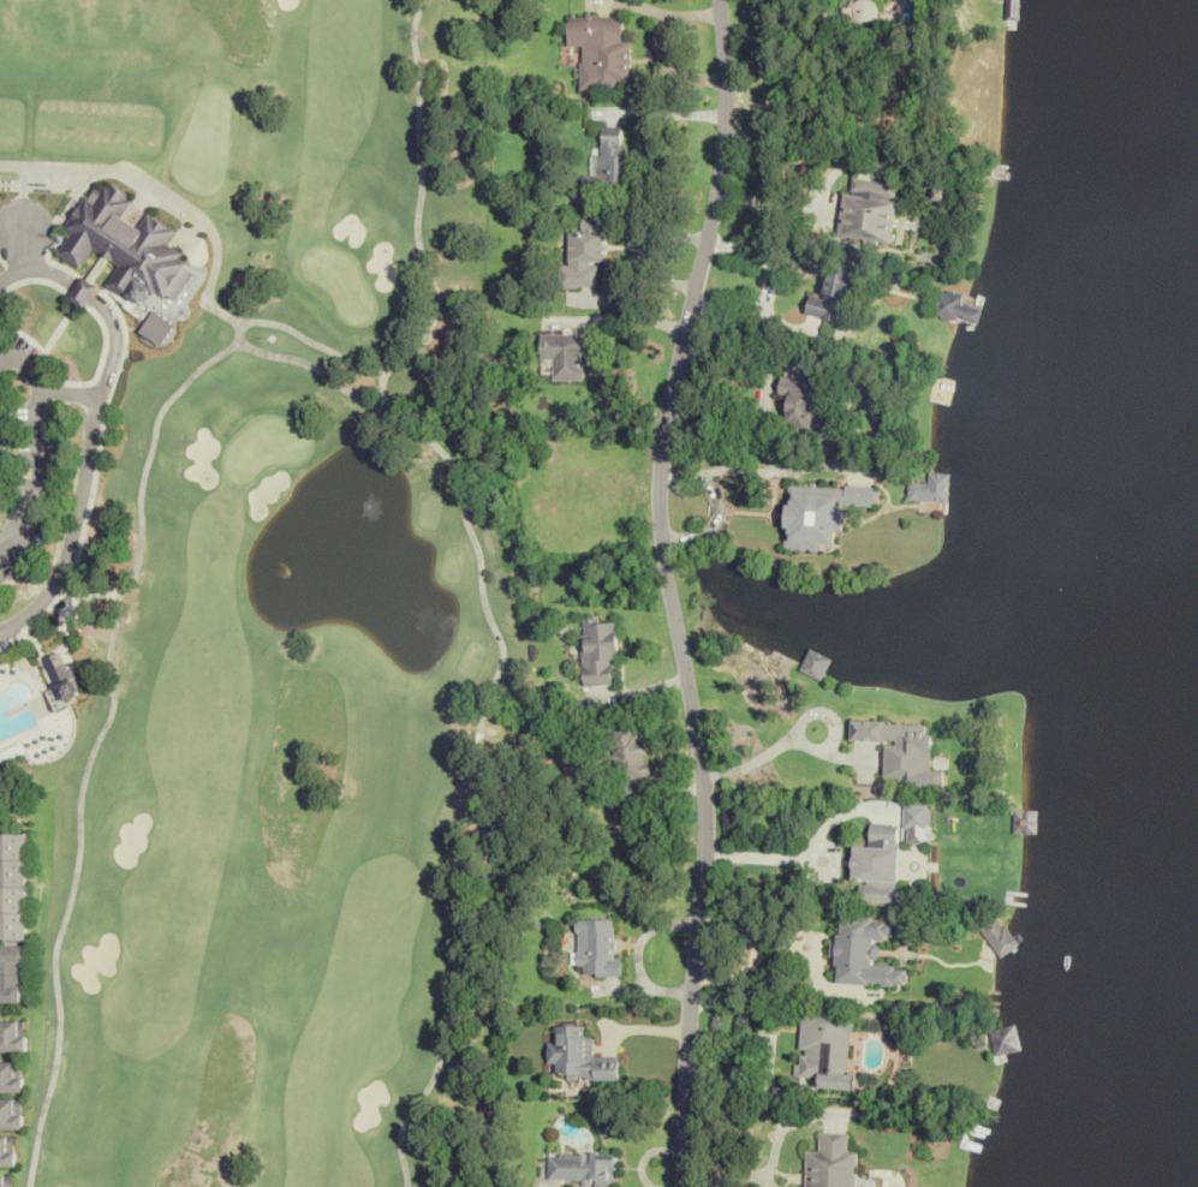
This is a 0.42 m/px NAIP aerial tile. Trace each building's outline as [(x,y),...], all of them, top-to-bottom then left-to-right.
[(1021,0),(1007,0),(1007,19),(1021,19),(1021,0)] [(631,41),(625,41),(625,18),(569,18),(568,47),(582,47),(581,91),(630,91),(631,41)] [(623,147),(623,128),(600,127),(599,175),(583,175),(582,189),(632,191),(633,147),(623,147)] [(848,176),(839,231),(890,240),(899,185),(848,176)] [(190,260),(167,247),(176,229),(147,214),(141,226),(123,217),(134,197),(99,178),(71,232),(72,233),(60,256),(84,268),(93,250),(121,264),(109,288),(145,307),(154,291),(170,300),(190,260)] [(607,262),(607,218),(582,218),(582,233),(567,233),(567,287),(597,287),(597,262),(607,262)] [(822,299),(811,295),(806,314),(844,323),(859,268),(832,261),(822,299)] [(85,308),(98,288),(84,277),(70,298),(85,308)] [(963,309),(960,291),(933,296),(938,323),(979,315),(978,306),(963,309)] [(585,334),(541,334),(541,366),(553,366),(553,381),(585,381),(585,334)] [(789,397),(784,429),(823,435),(832,381),(781,374),(778,395),(789,397)] [(947,474),(926,472),(926,484),(905,483),(904,500),(946,503),(947,474)] [(784,548),(834,549),(834,531),(840,532),(841,506),(876,508),(877,488),(786,484),(784,548)] [(43,660),(62,704),(79,696),(60,653),(43,660)] [(636,793),(634,778),(648,775),(638,721),(604,728),(617,796),(636,793)] [(852,881),(860,881),(859,901),(896,902),(899,826),(869,825),(869,848),(853,847),(852,881)] [(0,835),(0,941),(25,941),(27,836),(0,835)] [(978,929),(1000,958),(1017,946),(995,917),(978,929)] [(835,984),(906,987),(907,967),(877,966),(878,941),(892,942),(892,920),(837,918),(835,984)] [(615,920),(576,920),(576,977),(615,977),(615,920)] [(0,948),(0,1003),(22,1003),(22,948),(0,948)] [(852,1015),(802,1012),(797,1078),(819,1080),(819,1090),(855,1092),(856,1074),(848,1074),(852,1015)] [(24,1052),(24,1021),(0,1021),(0,1052),(24,1052)] [(617,1056),(591,1057),(591,1038),(582,1038),(582,1026),(554,1026),(554,1043),(546,1043),(546,1063),(554,1063),(554,1080),(617,1080),(617,1056)] [(1019,1053),(1016,1027),(990,1029),(992,1056),(1019,1053)] [(0,1063),(0,1091),(22,1091),(21,1063),(0,1063)] [(21,1129),(21,1099),(0,1099),(0,1129),(21,1129)] [(849,1154),(849,1135),(819,1134),(819,1154),(806,1153),(805,1186),(856,1186),(857,1154),(849,1154)] [(14,1167),(14,1135),(0,1135),(0,1167),(14,1167)] [(613,1183),(613,1152),(546,1152),(546,1183),(613,1183)]
